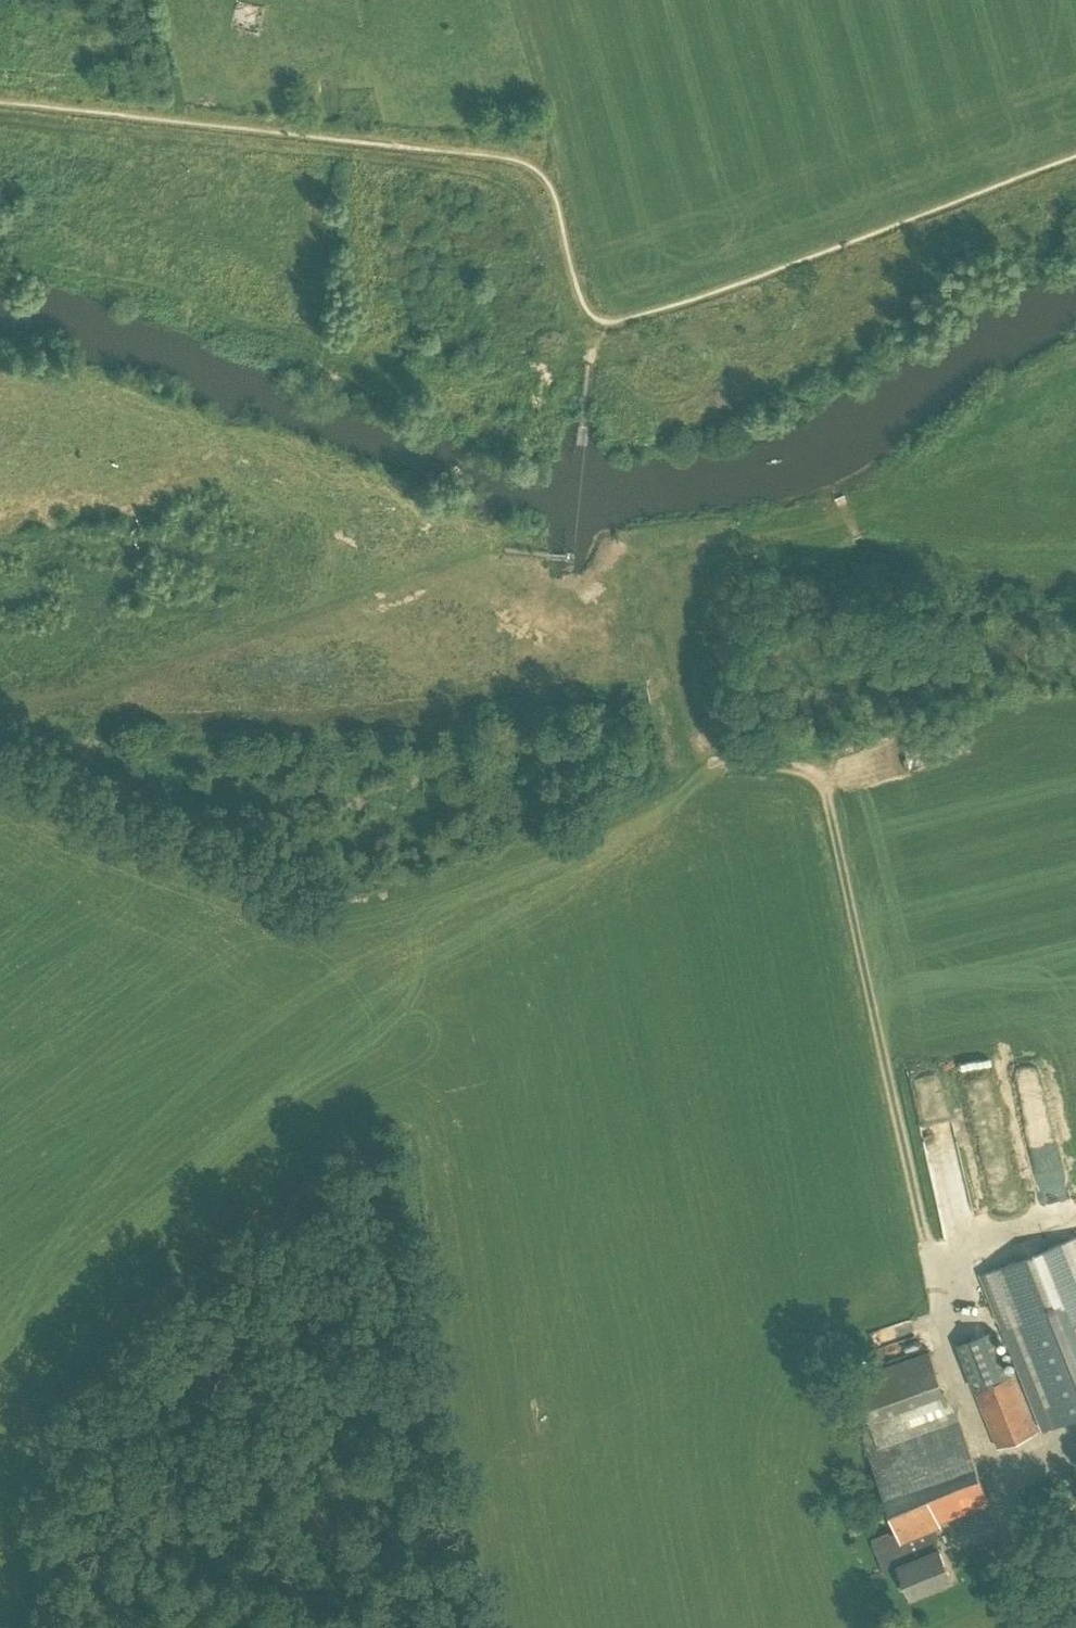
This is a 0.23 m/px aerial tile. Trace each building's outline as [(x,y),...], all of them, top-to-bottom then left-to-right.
[(957,1070),(982,1065),(980,1055),(954,1060),(957,1070)] [(1071,1164),(1046,1166),(1047,1190),(1072,1188),(1071,1164)] [(978,1274),(999,1327),(1040,1432),(1075,1418),(1075,1235),(978,1274)] [(1010,1376),(993,1331),(955,1345),(971,1387),(997,1449),(1038,1433),(1015,1374),(1010,1376)] [(955,1412),(944,1394),(929,1350),(874,1370),(855,1376),(876,1441),(865,1445),(897,1533),(889,1536),(888,1533),(873,1539),(886,1572),(899,1567),(911,1596),(951,1580),(939,1550),(938,1550),(931,1531),(941,1527),(940,1523),(990,1504),(957,1412),(955,1412)]
